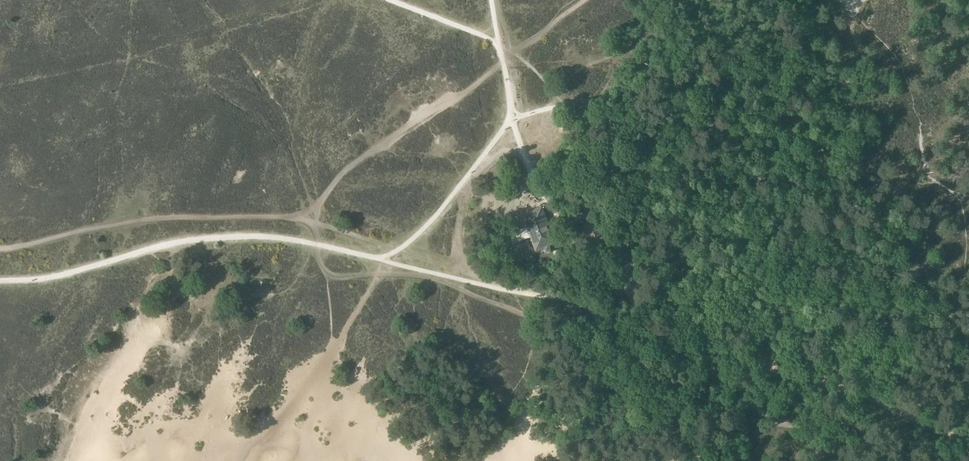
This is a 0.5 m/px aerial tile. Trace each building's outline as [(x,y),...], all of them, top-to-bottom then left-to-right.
[(535,239),(539,250),(542,248),(542,246),(556,240),(551,229),(544,211),(538,214),(529,217),(538,238),(535,239)] [(553,250),(543,254),(546,262),(556,257),(553,250)]
